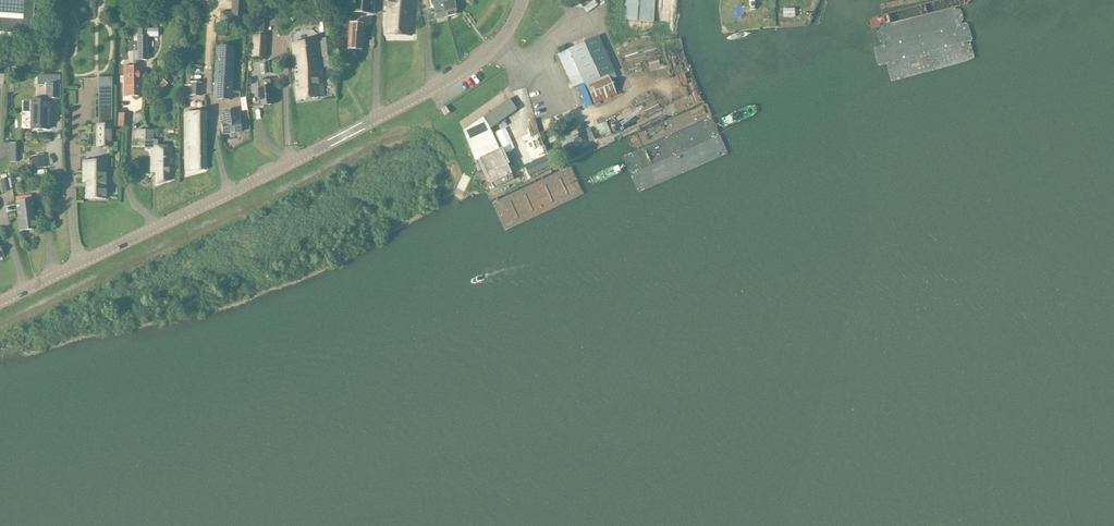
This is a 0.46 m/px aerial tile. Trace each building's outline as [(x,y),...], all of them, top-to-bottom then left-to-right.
[(32,46),(35,0),(0,0),(0,44),(32,46)] [(220,26),(243,27),(245,0),(232,0),(231,12),(221,12),(220,26)] [(350,13),(373,14),(374,0),(351,0),(350,13)] [(386,34),(411,36),(413,0),(388,0),(386,34)] [(431,7),(434,6),(437,20),(447,17),(444,4),(446,3),(446,0),(430,0),(431,7)] [(444,4),(447,17),(456,15),(453,1),(456,0),(446,0),(446,3),(444,4)] [(584,7),(588,12),(598,5),(595,0),(594,0),(584,7)] [(622,20),(629,20),(628,25),(638,26),(638,39),(652,40),(652,31),(653,22),(654,0),(623,0),(622,20)] [(127,66),(124,66),(124,76),(124,96),(139,96),(139,66),(139,60),(148,60),(148,37),(147,37),(147,16),(147,13),(137,13),(137,37),(137,51),(133,51),(133,66),(127,66)] [(343,33),(343,24),(335,23),(334,33),(343,33)] [(349,31),(348,49),(362,50),(363,32),(364,25),(350,24),(349,31)] [(252,42),(251,57),(266,58),(267,43),(267,37),(253,35),(252,42)] [(569,49),(558,54),(572,87),(584,82),(585,85),(586,85),(594,104),(616,95),(608,75),(613,73),(597,37),(569,49)] [(323,57),(332,56),(330,39),(321,40),(323,57)] [(318,41),(292,44),(294,64),(297,101),(324,97),(318,41)] [(214,84),(213,99),(231,100),(234,48),(217,47),(215,84),(214,84)] [(165,76),(159,82),(164,87),(170,81),(165,76)] [(270,80),(257,81),(260,106),(272,105),(270,80)] [(186,85),(186,91),(190,92),(190,96),(201,96),(201,83),(191,83),(191,86),(186,85)] [(112,94),(99,94),(99,105),(111,105),(112,94)] [(31,99),(30,130),(49,130),(50,100),(31,99)] [(464,131),(475,161),(479,159),(493,189),(513,180),(490,130),(517,110),(509,99),(500,106),(464,131)] [(450,113),(445,106),(441,109),(445,116),(450,113)] [(238,112),(220,114),(223,134),(241,132),(238,112)] [(205,113),(185,113),(186,171),(205,170),(205,113)] [(606,122),(595,126),(600,136),(609,132),(610,131),(606,122)] [(99,124),(96,124),(96,127),(96,147),(112,147),(112,124),(111,124),(99,124)] [(587,142),(594,139),(590,129),(583,132),(581,127),(563,135),(570,150),(587,142)] [(152,141),(153,131),(138,131),(137,140),(152,141)] [(171,180),(172,147),(152,146),(151,165),(156,165),(156,172),(157,183),(156,183),(156,184),(171,180)] [(45,158),(32,160),(33,169),(46,167),(45,158)] [(109,161),(82,160),(82,182),(85,182),(85,199),(107,199),(107,179),(109,179),(109,161)] [(533,163),(528,165),(532,172),(534,177),(551,169),(550,167),(548,163),(547,161),(542,164),(535,167),(533,163)] [(38,172),(31,173),(31,178),(39,177),(39,182),(46,181),(45,179),(48,178),(47,170),(38,171),(38,172)] [(21,202),(16,203),(20,231),(37,229),(33,201),(32,201),(31,195),(20,197),(21,202)]
